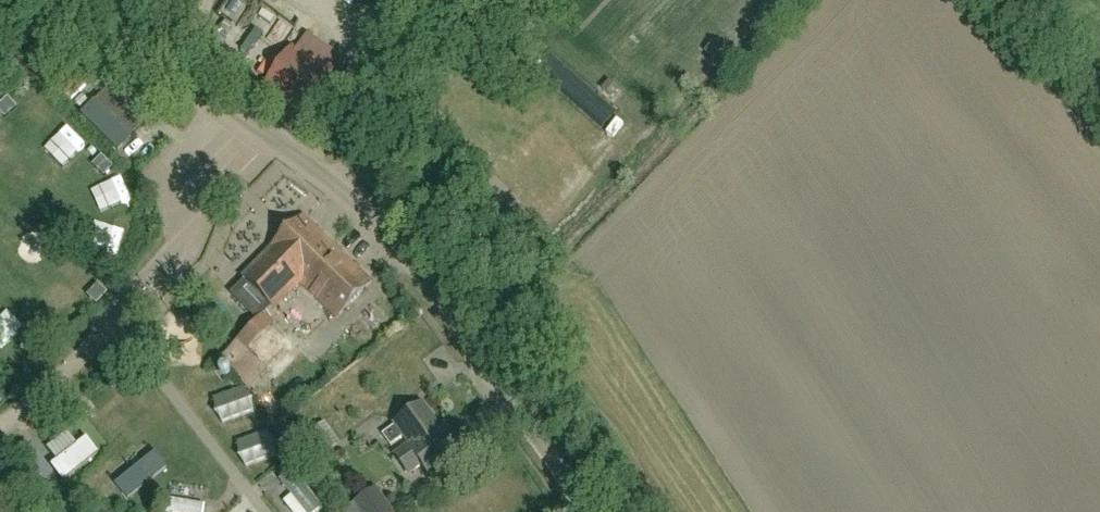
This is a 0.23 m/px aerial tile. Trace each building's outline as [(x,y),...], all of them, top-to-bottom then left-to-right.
[(297,51),(269,92),(312,122),(340,81),(297,51)] [(105,87),(78,112),(114,149),(140,124),(105,87)] [(68,124),(45,147),(65,167),(88,144),(68,124)] [(233,294),(230,297),(257,323),(264,316),(272,308),(274,310),(299,284),(334,321),(371,285),(365,279),(335,249),(303,217),(268,253),(267,253),(268,255),(246,278),(244,279),(244,280),(245,281),(234,293),(233,294)] [(0,349),(23,327),(6,309),(0,315),(0,349)] [(256,324),(237,343),(268,373),(286,355),(256,324)] [(221,426),(255,411),(242,384),(209,399),(221,426)] [(423,405),(396,425),(397,426),(384,436),(392,447),(404,437),(410,445),(396,456),(410,475),(421,466),(428,476),(462,452),(445,429),(441,432),(437,428),(439,427),(423,405)] [(339,446),(325,424),(311,433),(325,455),(339,446)] [(244,469),(277,455),(265,429),(233,442),(244,469)] [(61,480),(97,452),(84,435),(48,464),(61,480)] [(109,483),(151,454),(144,443),(101,472),(109,483)] [(156,455),(115,488),(126,504),(168,470),(156,455)] [(320,508),(291,469),(278,479),(289,494),(282,499),(291,511),(314,511),(320,508)] [(376,488),(343,511),(394,511),(376,488)] [(203,503),(169,497),(166,511),(172,511),(201,511),(203,503)]
